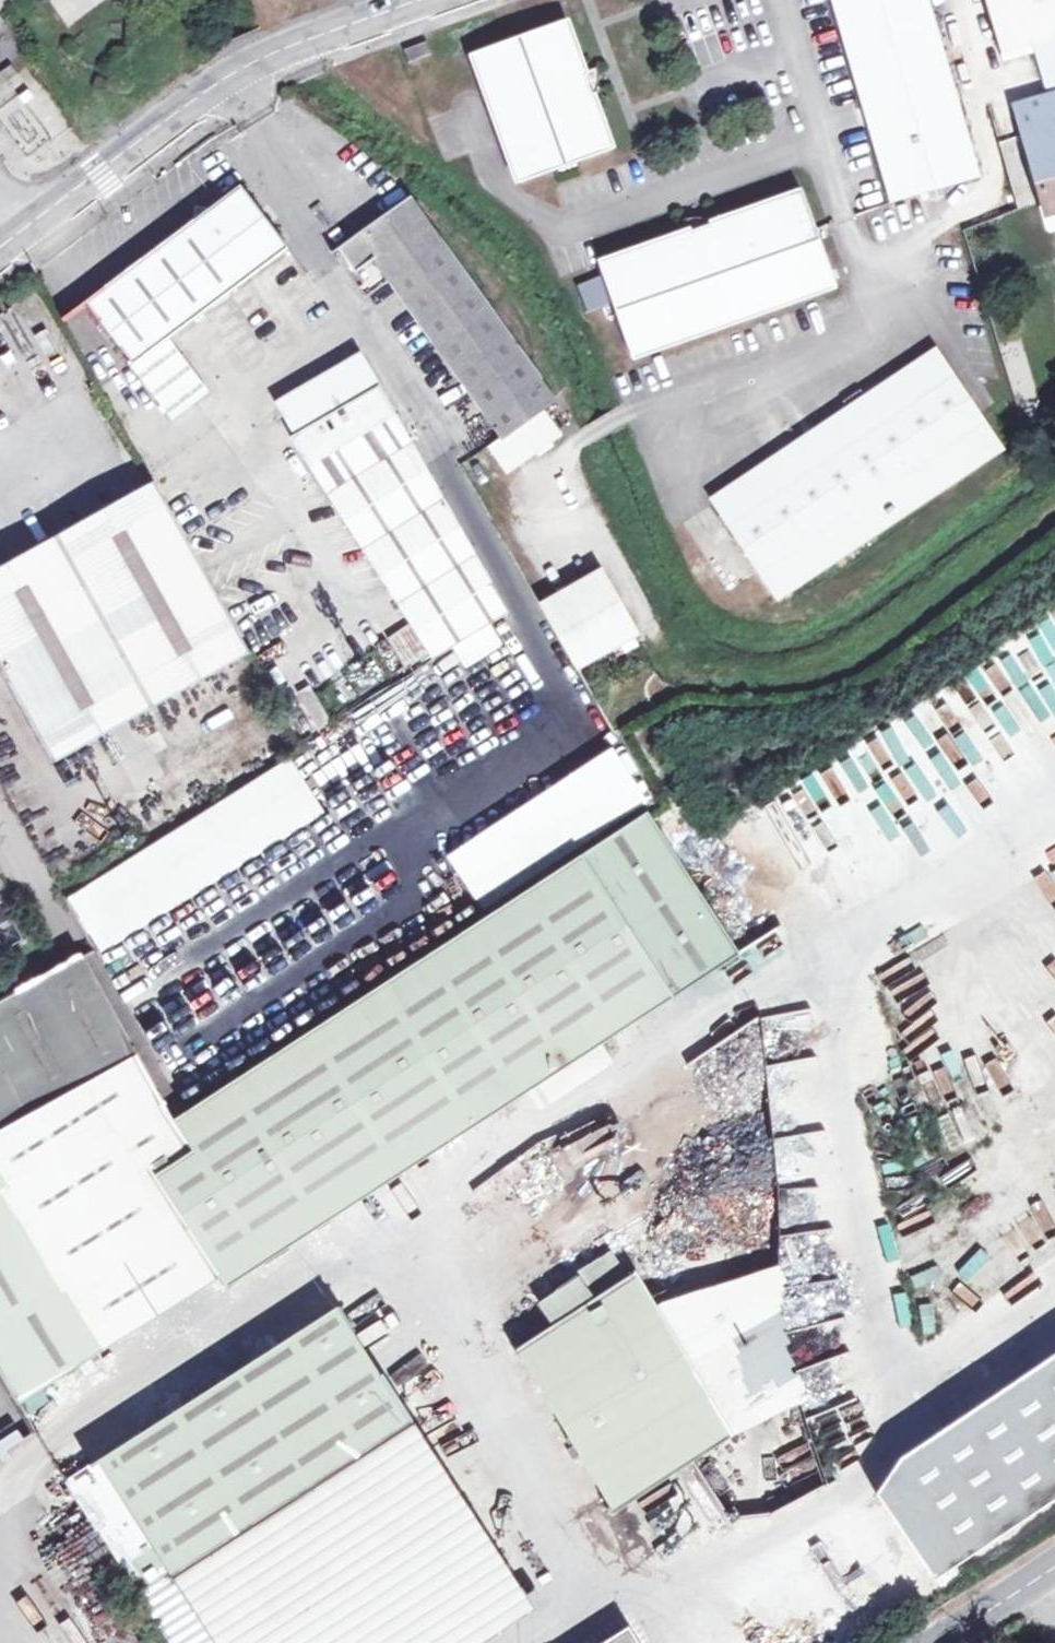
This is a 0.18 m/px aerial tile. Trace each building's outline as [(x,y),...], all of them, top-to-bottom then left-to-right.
[(67,27),(105,0),(47,0),(67,27)] [(890,199),(927,189),(940,185),(979,174),(928,0),(830,0),(890,199)] [(1001,50),(1033,41),(1035,47),(1049,95),(1015,105),(1045,213),(1054,210),(1054,0),(987,0),(1001,50)] [(562,22),(471,56),(518,184),(609,150),(588,91),(582,76),(562,22)] [(1033,41),(1001,50),(1003,57),(1035,47),(1033,41)] [(425,42),(402,50),(406,63),(429,54),(425,42)] [(0,74),(6,82),(18,71),(13,64),(0,74)] [(592,73),(582,76),(588,91),(592,73)] [(47,84),(0,109),(0,119),(20,156),(71,128),(47,84)] [(940,185),(927,189),(930,198),(942,195),(940,185)] [(191,223),(183,229),(230,292),(287,250),(240,187),(208,211),(207,223),(191,223)] [(689,232),(597,264),(632,356),(833,284),(800,193),(710,225),(689,232)] [(428,228),(430,226),(409,198),(399,204),(407,215),(415,210),(428,228)] [(523,355),(430,226),(428,228),(415,210),(407,215),(399,204),(337,249),(369,294),(388,280),(468,393),(523,355)] [(685,220),(689,232),(710,225),(685,220)] [(230,292),(183,229),(86,303),(173,418),(207,392),(168,340),(230,292)] [(935,351),(718,497),(780,588),(997,443),(935,351)] [(540,379),(523,355),(468,393),(500,437),(523,421),(509,400),(540,379)] [(361,356),(274,412),(430,657),(507,612),(361,356)] [(540,379),(509,400),(523,421),(500,437),(490,444),(508,472),(561,436),(542,408),(554,398),(540,379)] [(0,567),(0,666),(54,761),(245,650),(150,482),(0,567)] [(600,575),(543,607),(575,666),(605,649),(633,633),(600,575)] [(386,639),(403,673),(427,661),(410,627),(386,639)] [(611,660),(640,645),(633,633),(605,649),(611,660)] [(612,748),(447,857),(483,911),(647,802),(612,748)] [(288,758),(68,896),(101,953),(323,812),(288,758)] [(183,1115),(174,1121),(192,1151),(155,1176),(217,1279),(224,1290),(738,955),(647,813),(183,1115)] [(0,1003),(0,1073),(122,1006),(93,951),(0,1003)] [(122,1006),(0,1073),(0,1192),(95,1358),(217,1279),(155,1176),(192,1151),(174,1121),(183,1115),(122,1006)] [(17,1406),(75,1373),(73,1371),(95,1358),(0,1192),(0,1377),(17,1406)] [(599,1259),(573,1276),(589,1300),(615,1284),(599,1259)] [(772,1272),(647,1308),(730,1436),(798,1403),(788,1387),(782,1371),(776,1349),(772,1272)] [(589,1300),(505,1354),(608,1514),(730,1436),(647,1308),(627,1276),(615,1284),(589,1300)] [(99,1462),(163,1559),(303,1471),(314,1490),(415,1426),(339,1308),(99,1462)] [(873,1493),(932,1583),(1054,1501),(1054,1356),(913,1452),(873,1493)] [(32,1418),(51,1407),(45,1396),(25,1407),(32,1418)] [(133,1579),(173,1642),(483,1642),(533,1611),(415,1426),(314,1490),(303,1471),(163,1559),(133,1579)] [(0,1454),(0,1506),(49,1474),(26,1437),(0,1454)] [(70,1482),(64,1486),(78,1508),(84,1504),(70,1482)] [(600,1642),(634,1642),(625,1628),(600,1642)]
